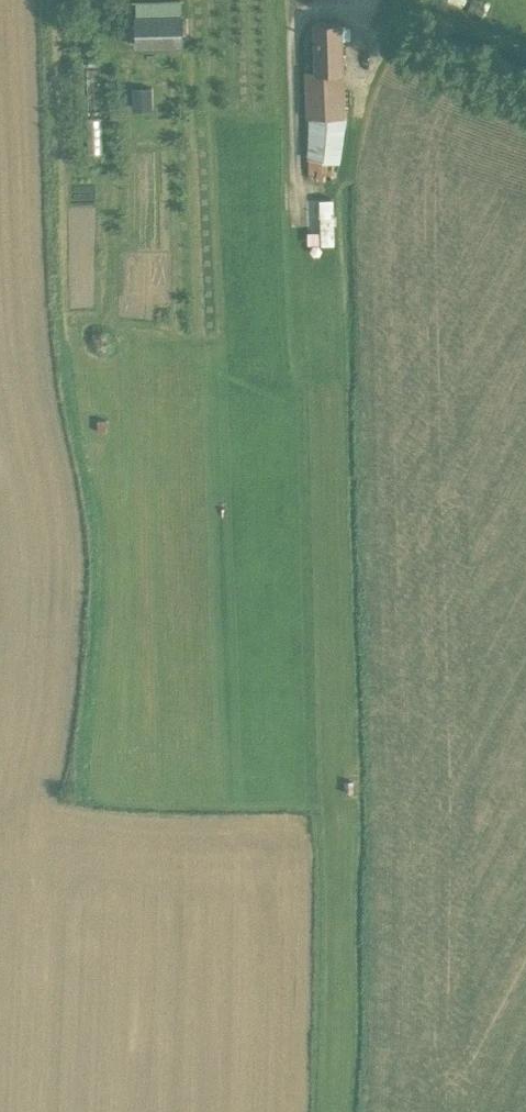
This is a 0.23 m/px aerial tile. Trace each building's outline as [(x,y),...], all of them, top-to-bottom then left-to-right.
[(136,16),(137,45),(184,43),(183,15),(136,16)] [(316,70),(306,70),(307,116),(311,116),(310,158),(338,162),(345,115),(342,22),(315,22),(316,70)] [(134,86),(134,106),(152,106),(152,86),(134,86)] [(333,198),(320,198),(322,243),(335,243),(333,198)] [(106,419),(98,420),(98,431),(107,430),(106,419)]
